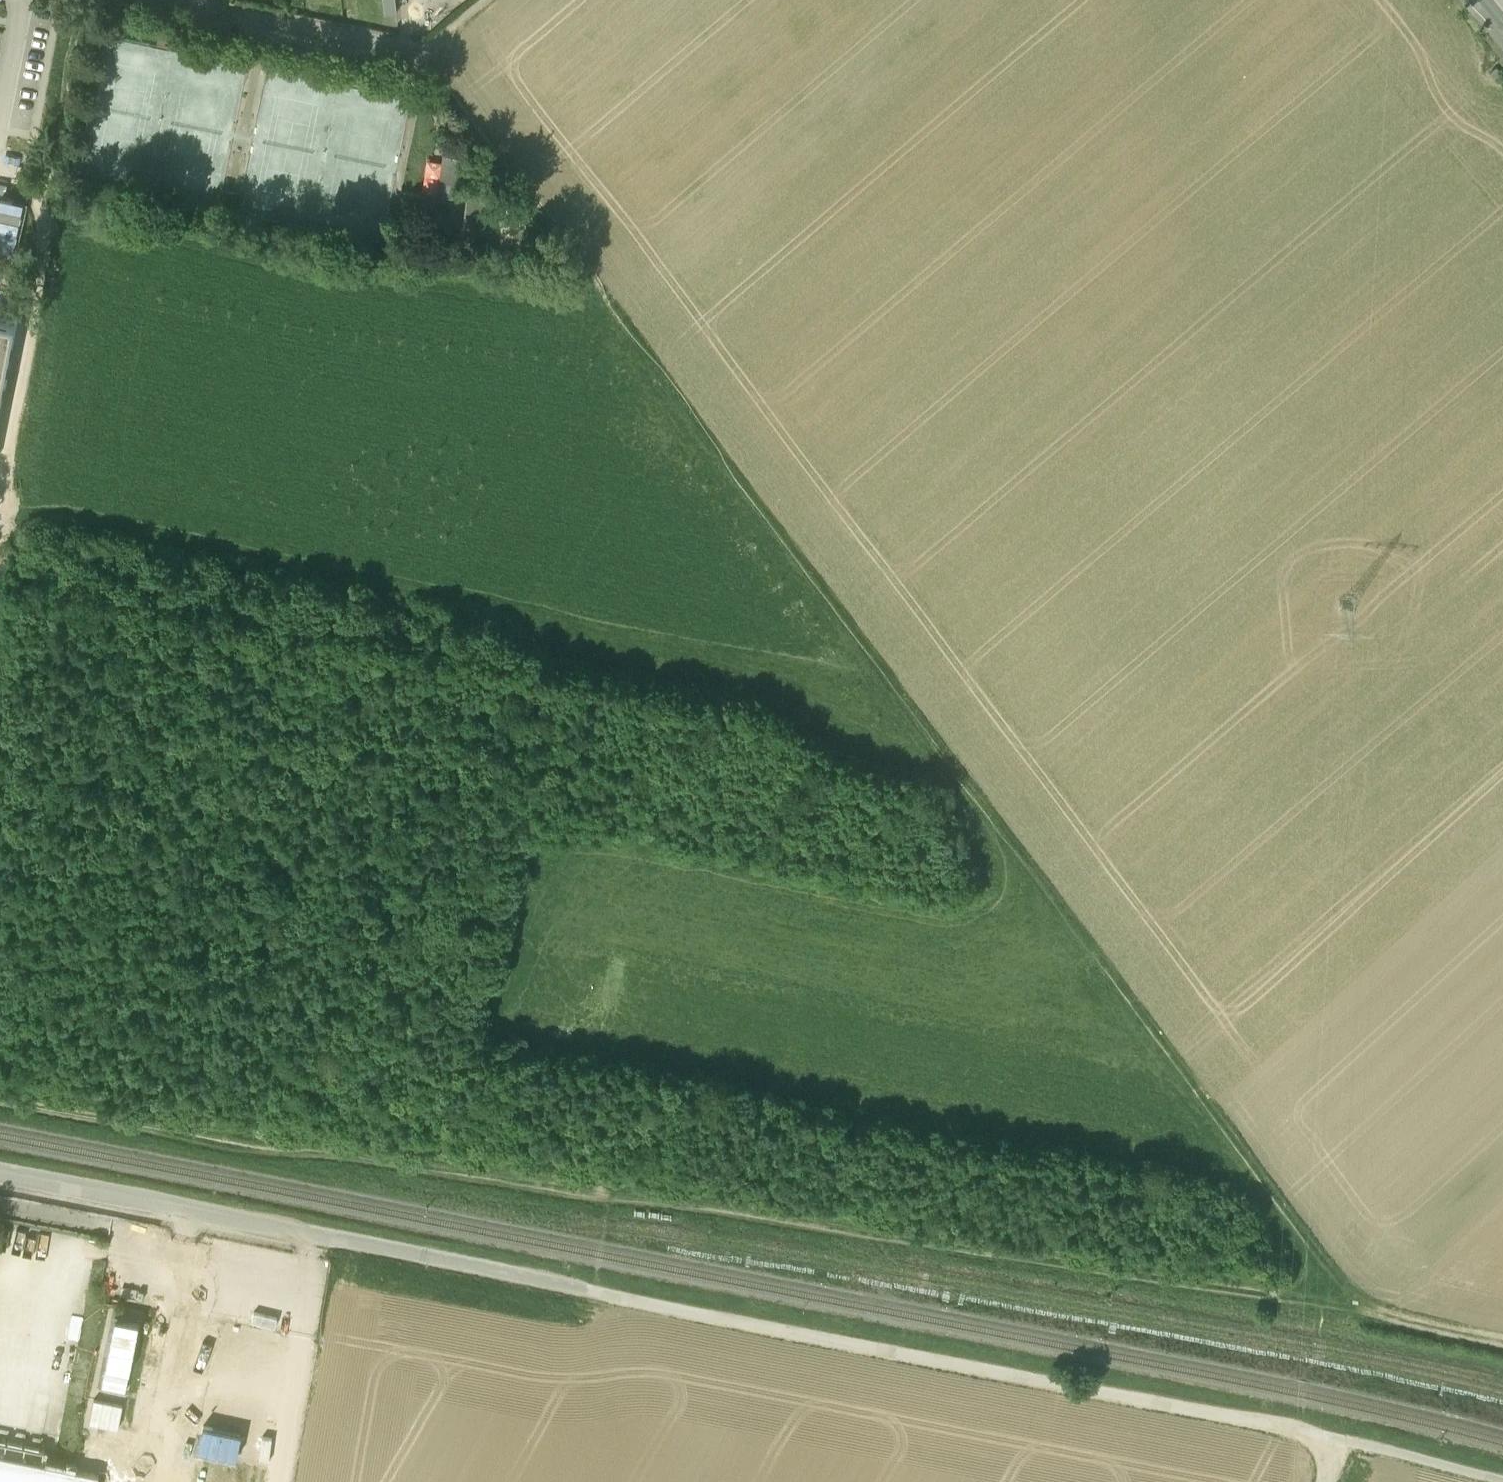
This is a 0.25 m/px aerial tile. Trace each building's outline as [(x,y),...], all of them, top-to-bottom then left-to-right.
[(474,183),(468,182),(472,157),(444,153),(442,166),(451,167),(448,194),(466,197),(462,225),(483,228),(489,185),(490,178),(475,176),(474,183)] [(3,202),(0,214),(0,236),(16,240),(24,207),(3,202)] [(10,319),(0,317),(0,378),(10,319)] [(43,1461),(45,1451),(0,1442),(0,1453),(43,1461)] [(100,1470),(99,1470),(98,1473),(43,1461),(0,1453),(0,1481),(98,1481),(100,1470)]
